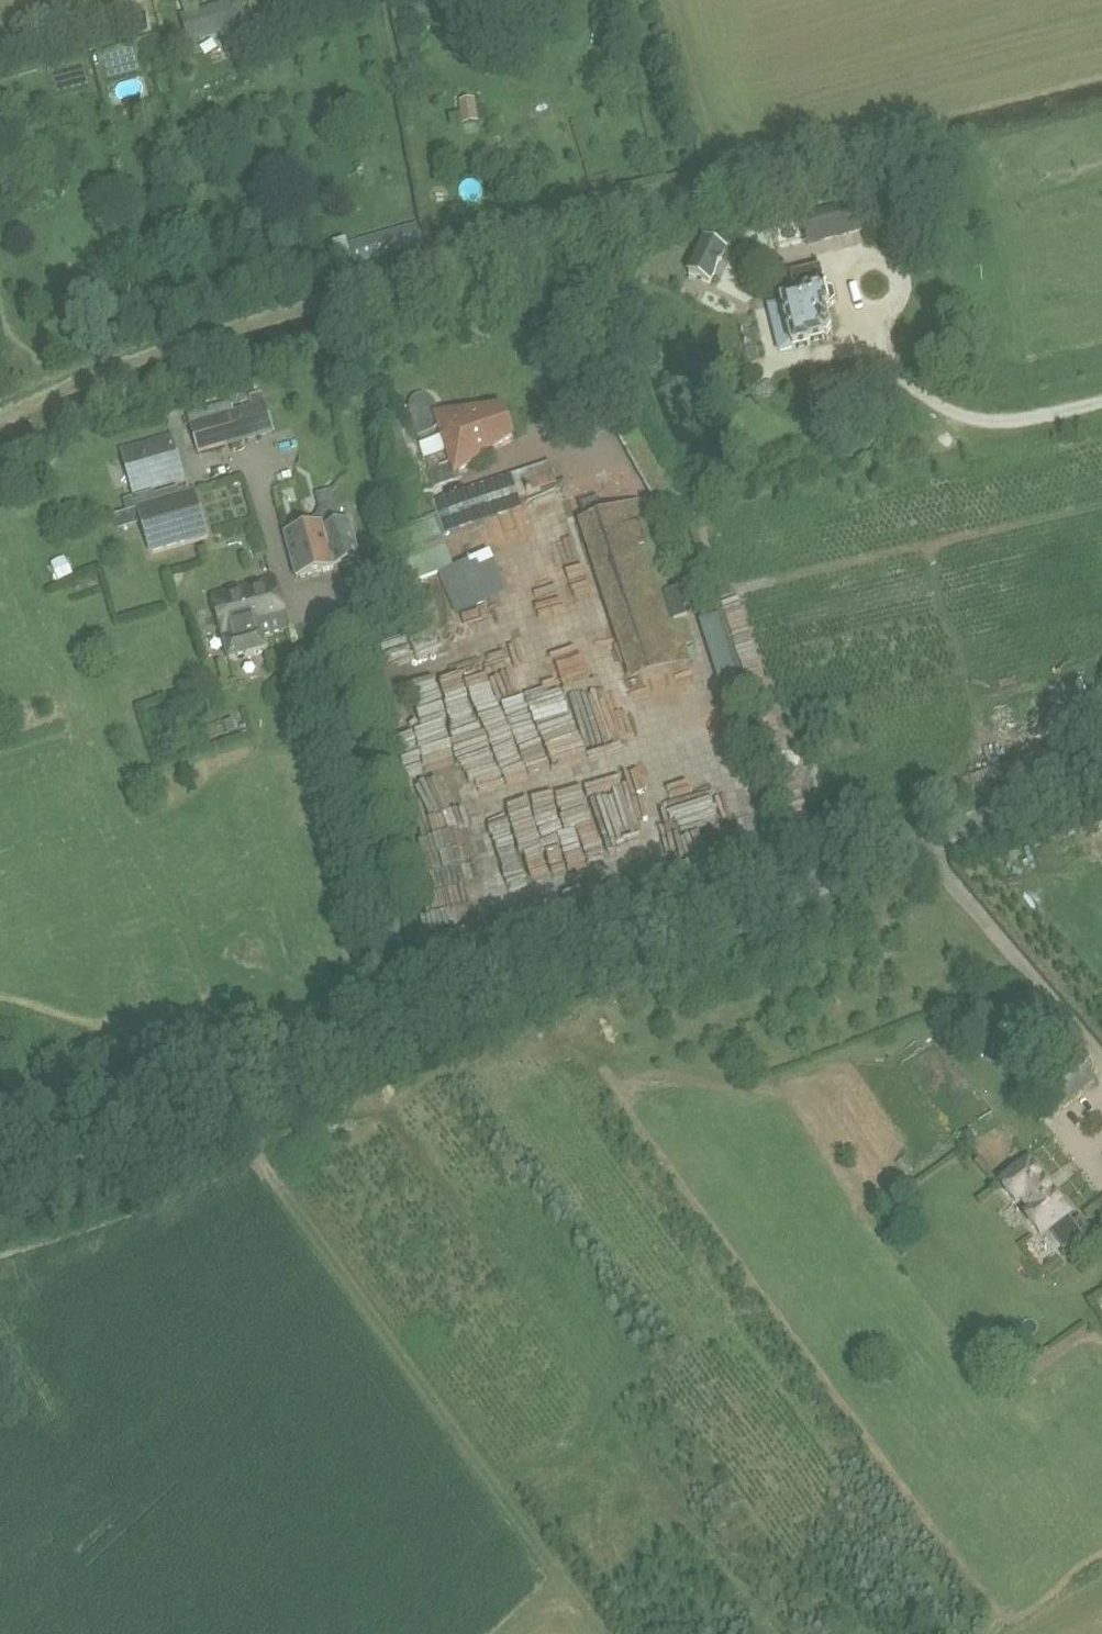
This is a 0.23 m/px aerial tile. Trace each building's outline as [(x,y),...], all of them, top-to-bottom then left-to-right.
[(223,29),(230,54),(251,47),(237,2),(184,18),(191,39),(223,29)] [(383,44),(393,41),(388,23),(378,26),(383,44)] [(124,61),(124,73),(141,73),(141,61),(124,61)] [(464,126),(480,122),(477,99),(461,102),(464,126)] [(808,244),(860,230),(853,205),(801,219),(808,244)] [(425,247),(418,225),(349,246),(356,267),(425,247)] [(705,240),(687,273),(714,285),(729,253),(705,240)] [(784,304),(770,307),(780,353),(811,346),(811,343),(825,340),(830,332),(827,318),(831,317),(830,311),(832,310),(831,308),(833,308),(838,301),(837,295),(829,291),(827,291),(822,270),(795,276),(800,300),(784,303),(784,304)] [(187,415),(199,455),(272,433),(260,393),(247,396),(250,407),(234,412),(230,402),(187,415)] [(499,447),(512,439),(502,411),(438,416),(433,402),(432,400),(430,398),(428,397),(425,396),(423,396),(421,396),(418,396),(415,397),(412,399),(411,402),(410,403),(409,405),(409,407),(408,410),(416,433),(418,433),(428,467),(426,467),(433,490),(459,482),(457,473),(486,455),(484,448),(490,446),(499,447)] [(173,437),(123,452),(136,493),(185,478),(173,437)] [(511,476),(519,499),(526,497),(532,495),(557,487),(549,464),(511,476)] [(209,537),(194,489),(136,507),(150,555),(209,537)] [(635,504),(582,521),(631,668),(684,650),(682,645),(691,642),(683,618),(674,621),(635,504)] [(350,522),(327,528),(326,523),(286,534),(298,579),(361,562),(350,522)] [(502,565),(489,570),(498,597),(511,592),(502,565)] [(469,566),(440,578),(453,614),(483,602),(469,566)] [(277,579),(214,593),(230,660),(268,651),(264,635),(289,629),(277,579)] [(414,627),(403,594),(391,597),(402,631),(414,627)] [(384,598),(369,602),(377,632),(392,628),(384,598)] [(447,629),(446,643),(461,643),(461,630),(447,629)] [(603,667),(615,703),(639,695),(628,659),(603,667)] [(491,725),(511,721),(507,702),(487,706),(491,725)] [(455,711),(456,728),(484,726),(483,709),(455,711)] [(661,714),(620,729),(627,747),(668,733),(661,714)] [(452,724),(429,734),(434,747),(457,738),(452,724)] [(464,757),(492,756),(490,734),(463,736),(464,757)] [(520,825),(540,820),(537,806),(516,811),(520,825)] [(497,842),(520,834),(511,809),(488,818),(497,842)] [(1078,1057),(1069,1064),(1057,1074),(1074,1095),(1095,1079),(1078,1057)] [(963,1134),(967,1141),(973,1137),(969,1130),(963,1134)] [(1074,1212),(1029,1155),(996,1181),(1016,1207),(1022,1202),(1028,1209),(1022,1213),(1041,1238),(1074,1212)] [(894,1165),(903,1177),(914,1169),(904,1156),(894,1165)] [(1079,1254),(1093,1240),(1079,1225),(1064,1239),(1079,1254)]
